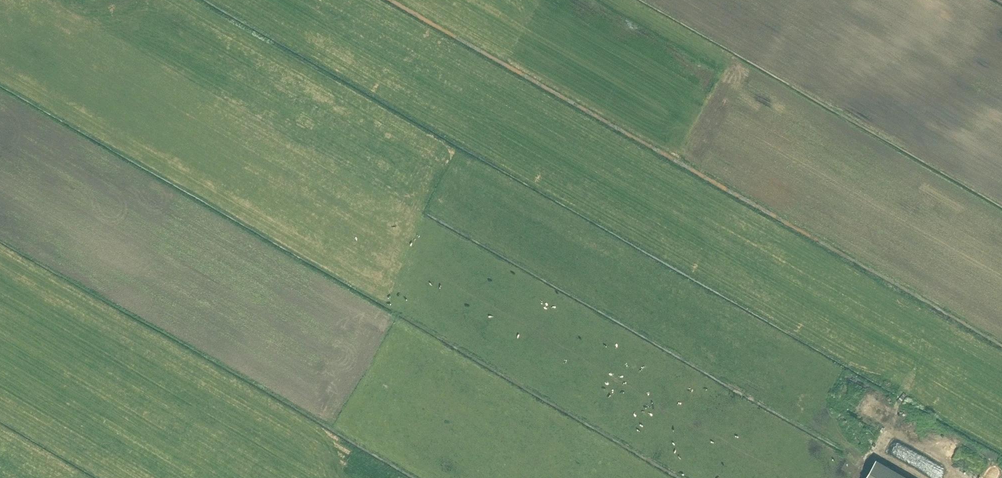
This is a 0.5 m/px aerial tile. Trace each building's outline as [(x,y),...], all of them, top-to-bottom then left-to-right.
[(864,477),(899,477),(873,463),(864,477)] [(991,463),(979,477),(980,477),(994,477),(1000,471),(991,463)]
